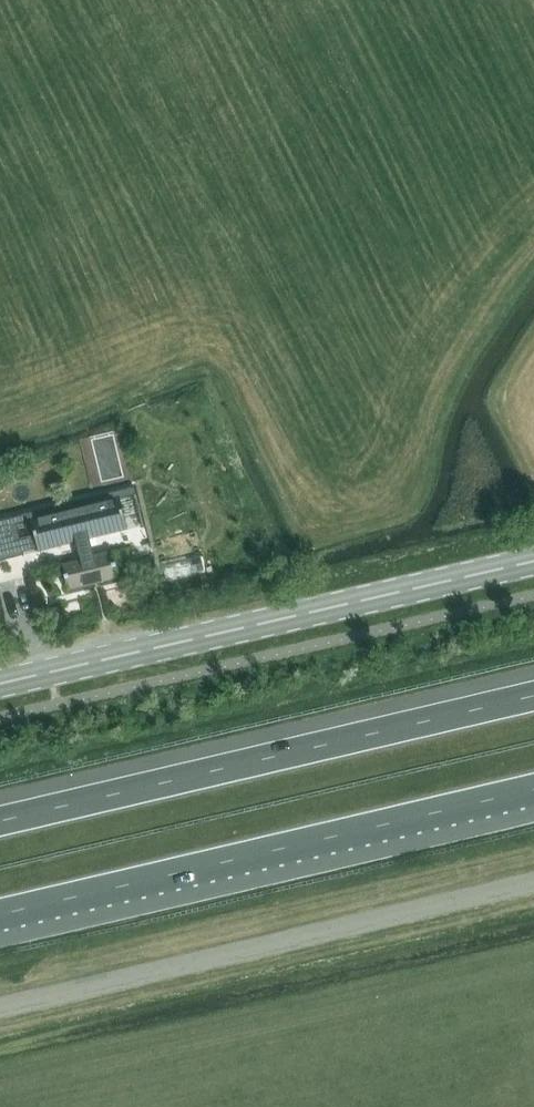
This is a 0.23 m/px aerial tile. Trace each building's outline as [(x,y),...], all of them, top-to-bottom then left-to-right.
[(92,434),(96,457),(122,453),(118,429),(92,434)] [(111,552),(109,543),(91,547),(89,539),(128,530),(127,528),(126,529),(123,516),(124,516),(122,510),(121,510),(118,497),(49,514),(52,527),(33,532),(35,538),(36,538),(39,550),(37,550),(38,552),(76,542),(78,550),(60,555),(62,564),(68,589),(118,577),(112,552),(111,552)] [(0,533),(0,561),(23,555),(17,529),(0,533)]
